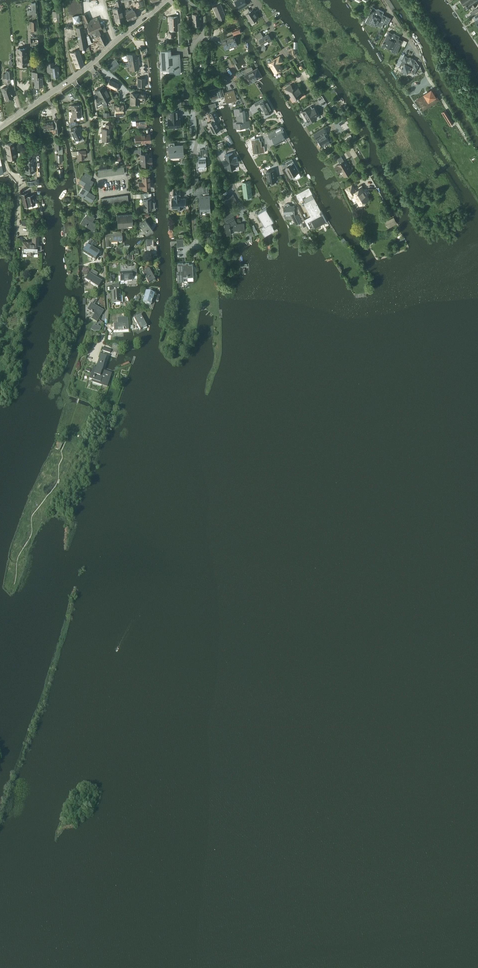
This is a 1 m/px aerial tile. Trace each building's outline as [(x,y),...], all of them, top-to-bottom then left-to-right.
[(114,7),(117,23),(125,20),(122,5),(121,6),(120,0),(119,0),(115,1),(116,7),(114,7)] [(235,1),(240,10),(248,5),(245,0),(237,0),(235,1)] [(464,6),(466,4),(469,9),(472,7),(473,8),(477,4),(477,3),(477,0),(461,0),(464,6)] [(219,19),(226,16),(221,4),(214,7),(219,19)] [(370,24),(371,22),(382,27),(382,26),(383,26),(383,25),(387,16),(383,14),(384,12),(380,9),(379,10),(373,7),(365,22),(370,24)] [(134,11),(132,8),(129,10),(128,9),(126,10),(127,11),(126,12),(127,14),(125,15),(129,22),(138,17),(134,10),(134,11)] [(250,11),(248,8),(243,11),(246,15),(246,14),(252,22),(258,18),(253,9),(250,11)] [(89,20),(88,18),(86,13),(83,15),(84,17),(83,18),(84,24),(86,23),(91,34),(93,38),(96,37),(100,46),(108,42),(103,32),(106,31),(103,23),(100,25),(97,17),(89,20)] [(200,17),(199,13),(193,14),(193,26),(201,25),(200,17)] [(178,23),(178,16),(169,17),(170,25),(170,31),(169,31),(169,37),(174,37),(174,31),(179,31),(179,35),(182,35),(181,23),(178,23)] [(80,49),(87,48),(83,26),(76,27),(80,49)] [(399,49),(403,40),(399,38),(400,36),(395,34),(389,31),(381,46),(385,48),(386,46),(392,49),(394,47),(399,49)] [(263,37),(260,32),(255,35),(260,43),(262,44),(263,45),(272,40),(268,34),(263,37)] [(226,50),(238,45),(234,35),(222,40),(225,47),(226,50)] [(17,47),(17,59),(18,65),(26,65),(26,57),(26,47),(17,47)] [(76,67),(84,64),(79,49),(70,52),(76,67)] [(171,50),(161,51),(161,69),(170,70),(169,66),(175,66),(175,74),(181,73),(180,55),(171,55),(171,50)] [(128,62),(138,60),(137,52),(127,54),(127,55),(126,55),(124,57),(124,58),(126,59),(128,59),(128,62)] [(271,57),(266,60),(269,64),(275,73),(282,68),(279,64),(281,63),(283,61),(282,59),(280,56),(273,60),(273,61),(271,57)] [(411,59),(405,56),(400,64),(403,66),(403,67),(402,66),(402,68),(401,70),(408,73),(410,69),(415,72),(419,65),(415,63),(416,60),(411,58),(411,59)] [(115,59),(108,65),(113,71),(120,65),(115,59)] [(138,60),(128,62),(130,70),(139,69),(138,60)] [(54,66),(54,62),(47,63),(48,70),(51,70),(52,77),(59,76),(58,66),(54,66)] [(249,83),(254,80),(262,76),(258,68),(245,75),(249,83)] [(38,76),(37,71),(32,71),(32,78),(35,78),(35,86),(42,86),(42,75),(38,76)] [(145,78),(141,78),(137,78),(137,87),(145,86),(145,78)] [(110,80),(107,85),(108,85),(107,87),(110,91),(111,87),(118,90),(120,85),(110,80)] [(10,90),(9,85),(1,88),(3,93),(4,93),(6,100),(14,98),(11,90),(10,90)] [(293,88),(291,85),(284,89),(287,93),(289,92),(294,100),(298,97),(299,99),(300,98),(299,96),(303,94),(297,86),(293,88)] [(105,104),(107,103),(109,101),(110,100),(109,99),(111,98),(104,86),(95,90),(97,94),(96,95),(97,105),(102,103),(104,102),(104,103),(105,104)] [(234,90),(224,93),(223,89),(221,89),(221,87),(210,90),(213,100),(223,97),(223,96),(223,95),(224,94),(227,103),(237,100),(234,90)] [(431,103),(437,99),(436,96),(434,94),(436,93),(435,91),(434,91),(433,92),(432,90),(431,89),(425,94),(425,95),(418,99),(418,100),(421,98),(421,99),(422,101),(420,102),(421,104),(422,105),(423,106),(427,104),(428,106),(431,104),(432,103),(431,103)] [(139,98),(145,99),(145,98),(146,98),(146,97),(146,96),(146,95),(146,94),(145,94),(132,93),(131,104),(139,104),(139,98)] [(274,110),(267,98),(264,100),(263,98),(254,103),(256,106),(260,103),(266,114),(274,110)] [(71,122),(68,122),(69,127),(76,124),(76,121),(76,117),(82,116),(81,104),(71,105),(72,111),(69,111),(70,121),(71,121),(71,122)] [(124,105),(115,105),(115,113),(124,112),(124,105)] [(311,106),(302,112),(308,123),(317,118),(317,117),(314,112),(315,112),(313,108),(311,106)] [(242,111),(241,108),(234,109),(235,116),(237,116),(237,122),(236,122),(236,128),(250,127),(249,121),(246,121),(245,111),(242,111)] [(179,118),(178,110),(170,111),(171,119),(169,119),(169,128),(182,127),(181,118),(179,118)] [(207,122),(212,132),(219,129),(215,120),(219,117),(218,115),(216,110),(208,114),(211,120),(207,122)] [(454,122),(446,110),(442,112),(450,125),(454,122)] [(60,133),(58,119),(55,120),(55,122),(53,122),(43,123),(44,130),(53,129),(53,130),(55,129),(56,134),(60,133)] [(112,130),(112,125),(106,124),(106,129),(102,129),(102,140),(111,140),(111,129),(112,130)] [(83,137),(80,132),(82,131),(80,127),(69,132),(71,137),(73,136),(75,140),(83,137)] [(318,132),(314,134),(319,142),(318,142),(320,145),(322,145),(323,147),(333,140),(330,135),(328,137),(326,133),(327,133),(324,128),(323,128),(319,131),(317,132),(318,132)] [(148,133),(148,129),(146,129),(146,134),(135,134),(135,142),(150,141),(150,133),(148,133)] [(286,139),(282,131),(276,135),(275,132),(269,135),(271,138),(272,138),(275,145),(286,139)] [(261,146),(260,138),(251,139),(253,154),(265,152),(264,146),(261,146)] [(8,160),(17,158),(14,142),(5,144),(8,160)] [(175,145),(175,142),(169,143),(169,145),(170,157),(185,156),(184,144),(175,145)] [(141,152),(141,148),(138,149),(138,154),(140,154),(141,165),(150,165),(150,163),(152,163),(152,161),(152,159),(151,157),(149,157),(149,153),(145,153),(145,152),(141,152)] [(205,152),(204,149),(200,149),(201,156),(198,156),(199,161),(197,161),(197,165),(199,164),(199,168),(205,168),(205,164),(207,164),(206,152),(205,152)] [(226,159),(224,159),(225,165),(227,165),(228,170),(237,168),(236,163),(238,163),(237,156),(234,157),(233,153),(225,155),(226,159)] [(344,161),(343,158),(339,161),(340,163),(337,165),(334,167),(338,174),(341,172),(344,176),(352,172),(345,160),(344,161)] [(298,177),(301,175),(299,172),(299,171),(292,159),(286,162),(289,167),(285,168),(290,176),(291,178),(297,175),(298,177)] [(34,163),(25,164),(26,173),(35,172),(34,163)] [(269,182),(277,181),(275,170),(267,171),(269,182)] [(88,191),(93,181),(83,175),(78,182),(83,185),(78,194),(91,202),(95,195),(88,191)] [(142,181),(139,181),(139,188),(142,188),(143,189),(151,189),(150,187),(150,176),(142,176),(142,181)] [(253,196),(251,181),(243,182),(244,190),(245,197),(253,196)] [(356,191),(352,184),(345,189),(349,194),(348,194),(351,199),(354,197),(360,205),(368,200),(361,188),(356,191)] [(309,187),(296,194),(300,201),(303,200),(304,203),(307,201),(311,199),(310,199),(307,200),(306,198),(313,194),(309,187)] [(180,197),(180,194),(181,194),(181,188),(174,188),(174,194),(175,194),(175,197),(172,197),(172,200),(171,201),(171,203),(172,204),(172,206),(177,206),(177,207),(178,207),(179,208),(181,208),(182,207),(182,206),(183,206),(183,205),(186,205),(186,197),(180,197)] [(25,207),(30,206),(35,204),(33,194),(28,196),(27,192),(21,194),(25,207)] [(202,212),(208,212),(210,211),(210,204),(209,192),(203,192),(203,195),(201,195),(202,212)] [(143,193),(141,194),(141,198),(143,197),(144,210),(155,209),(154,202),(152,203),(152,198),(148,198),(148,196),(148,193),(143,193)] [(230,208),(234,206),(229,196),(225,198),(230,208)] [(307,201),(304,203),(313,219),(308,221),(312,230),(327,221),(326,218),(323,213),(322,214),(322,213),(323,212),(322,210),(321,210),(315,198),(314,197),(311,199),(307,201)] [(292,215),(292,216),(297,224),(301,222),(304,227),(308,225),(304,217),(298,207),(295,208),(295,205),(289,206),(289,204),(285,204),(285,206),(284,206),(284,214),(284,215),(292,215)] [(266,208),(258,213),(265,225),(262,227),(264,231),(265,233),(274,228),(273,227),(271,223),(274,221),(266,208)] [(226,223),(225,223),(225,232),(227,232),(227,235),(231,234),(231,229),(234,228),(234,230),(245,230),(244,223),(238,223),(234,217),(235,216),(231,210),(223,215),(226,221),(226,223)] [(85,216),(81,223),(93,231),(97,224),(88,218),(91,214),(88,212),(85,217),(85,216)] [(125,214),(117,214),(118,227),(133,226),(132,213),(128,213),(128,214),(125,214)] [(386,223),(389,229),(397,224),(394,218),(386,223)] [(147,234),(153,230),(146,219),(139,224),(147,234)] [(23,251),(23,256),(27,256),(27,253),(34,253),(34,256),(38,256),(38,251),(38,250),(39,251),(41,251),(41,245),(38,245),(39,234),(33,234),(33,242),(30,242),(30,243),(28,242),(27,242),(23,242),(23,251)] [(106,249),(111,249),(111,244),(122,243),(121,235),(105,236),(106,249)] [(83,249),(82,251),(81,252),(91,258),(92,257),(95,260),(99,253),(94,250),(95,246),(96,244),(91,241),(90,242),(89,242),(84,250),(83,249)] [(154,248),(153,241),(145,241),(146,248),(145,248),(145,251),(146,251),(146,256),(150,256),(150,257),(154,257),(154,256),(157,256),(156,248),(154,248)] [(179,271),(177,272),(178,281),(184,281),(184,277),(188,277),(194,277),(193,264),(189,264),(189,262),(186,263),(183,263),(183,262),(178,263),(179,271)] [(95,278),(98,274),(92,270),(89,274),(84,281),(97,289),(102,282),(95,278)] [(120,274),(120,282),(132,282),(132,280),(137,280),(136,270),(131,271),(131,273),(120,274)] [(148,284),(155,281),(149,270),(142,273),(148,284)] [(120,287),(109,287),(109,292),(112,292),(112,304),(121,303),(120,287)] [(143,303),(151,305),(154,294),(155,291),(149,289),(148,292),(146,292),(143,303)] [(87,310),(94,314),(100,318),(104,311),(94,305),(97,301),(95,300),(92,304),(91,303),(87,310)] [(140,330),(146,327),(140,316),(134,319),(140,330)] [(124,318),(124,321),(124,323),(113,324),(114,332),(129,331),(128,318),(124,318)] [(102,371),(106,358),(100,356),(96,369),(93,368),(89,379),(91,380),(91,383),(107,388),(112,374),(102,371)]
